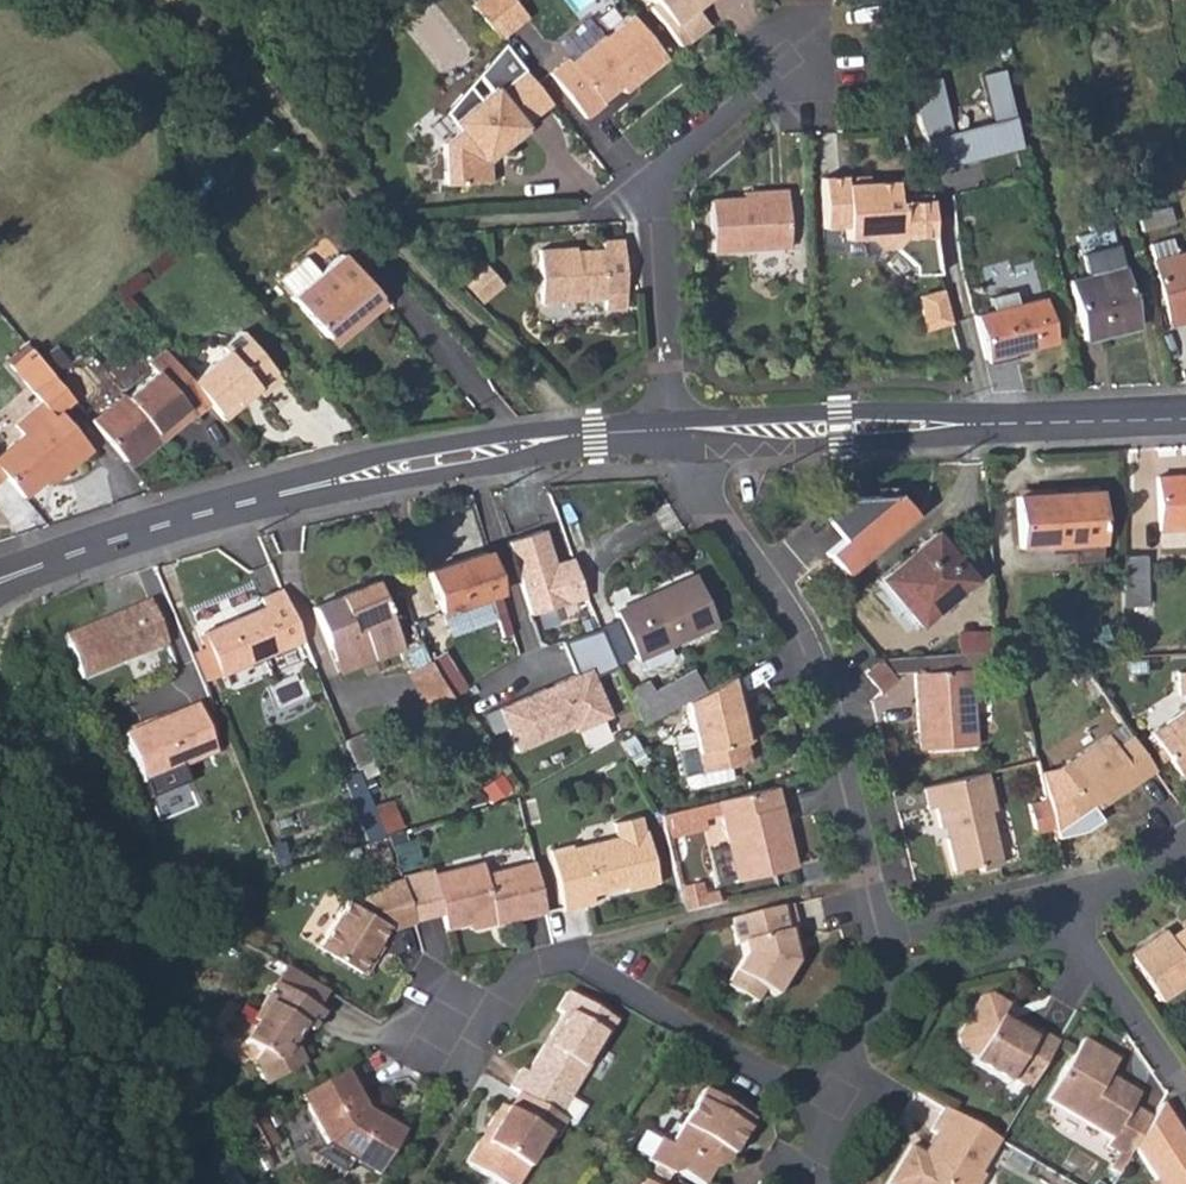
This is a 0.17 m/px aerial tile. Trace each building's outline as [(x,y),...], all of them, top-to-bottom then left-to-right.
[(497,38),(525,15),(512,0),(478,0),(471,6),(497,38)] [(647,4),(681,45),(708,23),(695,5),(693,3),(696,0),(652,0),(647,4)] [(635,82),(667,56),(632,13),(604,36),(601,34),(571,58),(569,56),(549,73),(585,117),(602,103),(600,100),(617,85),(629,75),(635,82)] [(446,111),(452,118),(499,86),(502,90),(528,67),(505,42),(446,111)] [(529,122),(556,101),(528,67),(502,90),(499,86),(479,101),(483,105),(462,122),(466,127),(462,130),(449,141),(450,180),(495,178),(495,159),(490,153),(503,143),(511,145),(533,127),(529,122)] [(936,78),(903,86),(915,127),(936,170),(1023,149),(1002,70),(977,77),(990,122),(951,133),(936,78)] [(623,92),(635,82),(629,75),(617,85),(623,92)] [(452,118),(462,130),(466,127),(462,122),(483,105),(479,101),(452,118)] [(495,159),(511,145),(503,143),(490,153),(495,159)] [(872,170),(848,172),(848,180),(872,178),(872,170)] [(848,172),(823,173),(826,225),(848,224),(849,235),(870,234),(882,244),(896,244),(907,230),(905,198),(900,198),(897,176),(872,178),(848,180),(848,172)] [(743,194),(712,196),(715,248),(792,243),(788,185),(768,186),(767,193),(743,194)] [(743,187),(743,194),(767,193),(768,186),(743,187)] [(1168,206),(1137,215),(1141,232),(1172,223),(1168,206)] [(1150,244),(1170,326),(1185,322),(1185,255),(1176,258),(1172,239),(1150,244)] [(578,252),(541,255),(544,308),(607,304),(608,313),(630,311),(625,244),(604,245),(605,254),(606,259),(578,261),(578,254),(578,252)] [(1084,277),(1069,280),(1084,340),(1136,327),(1112,247),(1076,255),(1084,277)] [(382,304),(338,255),(317,273),(292,296),(289,298),(325,340),(358,312),(365,319),(382,304)] [(278,280),(292,296),(317,273),(304,258),(278,280)] [(485,264),(466,282),(483,301),(502,283),(485,264)] [(922,300),(943,294),(941,286),(918,292),(920,303),(922,300)] [(1012,293),(988,298),(990,310),(1015,304),(1012,293)] [(949,317),(943,294),(922,300),(920,303),(923,324),(949,317)] [(990,310),(972,314),(984,361),(1053,344),(1043,298),(1015,304),(990,310)] [(333,346),(365,319),(358,312),(325,340),(333,346)] [(231,349),(194,377),(216,404),(226,416),(261,387),(264,391),(267,395),(287,378),(246,329),(227,343),(231,349)] [(128,394),(96,419),(136,467),(198,416),(200,418),(216,404),(194,377),(169,348),(154,360),(161,370),(130,395),(128,394)] [(0,455),(0,460),(12,474),(30,495),(52,476),(58,483),(100,448),(67,408),(80,399),(57,371),(37,388),(48,401),(22,422),(29,431),(0,455)] [(228,419),(264,391),(261,387),(226,416),(228,419)] [(12,474),(0,460),(0,484),(12,474)] [(1185,530),(1185,477),(1156,479),(1158,531),(1185,530)] [(1093,492),(1014,499),(1018,550),(1096,545),(1093,492)] [(538,523),(502,535),(527,609),(578,592),(565,553),(550,558),(538,523)] [(932,533),(878,578),(919,627),(973,581),(932,533)] [(484,553),(426,572),(439,614),(498,593),(484,553)] [(1141,555),(1118,554),(1119,605),(1142,605),(1141,555)] [(691,579),(613,613),(634,657),(711,625),(691,579)] [(375,583),(311,607),(331,661),(338,659),(341,670),(399,649),(375,583)] [(218,673),(302,639),(281,588),(259,598),(263,606),(202,631),(218,673)] [(63,633),(81,680),(166,647),(148,601),(63,633)] [(561,642),(573,673),(589,666),(593,675),(614,667),(598,629),(561,642)] [(202,647),(189,653),(200,680),(218,673),(202,631),(196,633),(202,647)] [(995,652),(877,662),(888,675),(901,674),(911,673),(968,669),(996,666),(995,652)] [(426,712),(452,700),(429,662),(408,672),(426,712)] [(863,677),(888,675),(877,662),(862,674),(863,677)] [(496,709),(515,753),(610,715),(593,675),(589,666),(573,673),(496,709)] [(647,680),(627,690),(627,691),(633,706),(636,713),(642,726),(685,701),(705,690),(693,667),(653,689),(647,680)] [(974,744),(968,669),(911,673),(916,748),(974,744)] [(1174,670),(1175,690),(1182,691),(1183,705),(1146,729),(1177,773),(1185,766),(1185,670),(1174,670)] [(743,702),(737,672),(731,675),(736,704),(743,702)] [(736,704),(731,675),(705,690),(685,701),(690,728),(699,772),(748,761),(745,743),(742,727),(748,726),(743,702),(736,704)] [(863,677),(879,693),(893,678),(888,675),(863,677)] [(209,747),(189,702),(119,730),(139,774),(143,773),(151,792),(190,776),(183,758),(209,747)] [(1101,787),(1144,757),(1121,724),(1104,735),(1096,723),(1057,750),(1070,773),(1062,777),(1074,798),(1090,787),(1097,783),(1101,787)] [(752,741),(748,726),(742,727),(745,743),(752,741)] [(681,776),(699,772),(690,728),(671,732),(681,776)] [(1185,773),(1185,766),(1177,773),(1180,777),(1185,773)] [(339,776),(365,840),(382,835),(369,803),(355,769),(339,776)] [(993,808),(984,772),(920,788),(926,805),(930,804),(936,826),(941,825),(947,823),(950,834),(943,836),(951,869),(977,863),(979,869),(1000,863),(988,810),(993,808)] [(1094,791),(1101,787),(1097,783),(1090,787),(1094,791)] [(784,824),(776,787),(715,800),(734,884),(794,870),(786,835),(781,836),(779,825),(784,824)] [(391,795),(369,803),(382,835),(386,834),(387,834),(405,829),(391,795)] [(699,816),(718,812),(715,800),(658,814),(663,837),(701,827),(699,816)] [(570,844),(549,850),(562,911),(591,904),(593,903),(591,894),(611,890),(611,884),(622,881),(623,887),(624,892),(656,885),(643,826),(640,827),(637,815),(611,822),(613,836),(570,847),(570,844)] [(941,825),(943,836),(950,834),(947,823),(941,825)] [(390,928),(441,914),(434,882),(431,868),(379,885),(378,886),(379,890),(361,895),(354,908),(343,902),(317,946),(362,973),(372,957),(370,950),(375,941),(383,927),(390,925),(390,928)] [(495,926),(545,913),(534,870),(485,882),(482,869),(434,882),(441,914),(444,930),(468,924),(493,918),(495,926)] [(179,879),(164,885),(169,897),(185,892),(179,879)] [(611,890),(623,887),(622,881),(611,884),(611,890)] [(700,884),(676,890),(682,913),(717,905),(714,893),(702,896),(700,884)] [(798,929),(792,904),(729,919),(733,944),(739,943),(743,957),(724,986),(754,1004),(762,990),(775,998),(792,966),(786,932),(798,929)] [(470,932),(495,926),(493,918),(468,924),(470,932)] [(1130,952),(1163,1000),(1185,985),(1185,924),(1185,925),(1182,934),(1172,940),(1168,935),(1164,930),(1130,952)] [(1185,925),(1168,935),(1172,940),(1182,934),(1185,925)] [(379,944),(375,941),(370,950),(372,957),(379,944)] [(313,1008),(325,988),(283,963),(270,983),(313,1008)] [(313,1008),(270,983),(248,1019),(252,1022),(241,1040),(256,1049),(248,1060),(262,1084),(300,1063),(293,1048),(288,1045),(299,1025),(305,1029),(308,1031),(320,1012),(313,1008)] [(617,1020),(566,990),(555,1008),(562,1012),(550,1032),(551,1039),(547,1046),(543,1044),(528,1071),(521,1068),(510,1087),(516,1090),(566,1120),(575,1125),(585,1108),(570,1098),(617,1020)] [(1011,1079),(1028,1090),(1056,1042),(1037,1032),(1035,1035),(1032,1039),(998,1019),(1001,1015),(1007,1005),(990,995),(982,996),(955,1037),(958,1048),(974,1057),(971,1064),(1007,1084),(1011,1079)] [(1035,1035),(1001,1015),(998,1019),(1032,1039),(1035,1035)] [(293,1048),(305,1029),(299,1025),(288,1045),(293,1048)] [(1120,1154),(1129,1159),(1141,1138),(1152,1117),(1131,1105),(1135,1098),(1103,1081),(1106,1075),(1114,1061),(1079,1042),(1044,1100),(1109,1139),(1106,1146),(1120,1154)] [(356,1062),(341,1071),(297,1095),(328,1148),(376,1176),(401,1133),(365,1111),(353,1091),(368,1082),(356,1062)] [(1138,1093),(1106,1075),(1103,1081),(1135,1098),(1138,1093)] [(566,1120),(516,1090),(507,1107),(500,1103),(488,1121),(492,1124),(483,1139),(479,1137),(464,1162),(499,1183),(517,1183),(547,1133),(555,1138),(566,1120)] [(703,1091),(671,1144),(661,1138),(648,1159),(669,1172),(679,1171),(701,1183),(702,1183),(713,1167),(725,1165),(751,1120),(703,1091)] [(1161,1102),(1152,1117),(1141,1138),(1171,1183),(1185,1183),(1185,1140),(1161,1102)] [(999,1140),(943,1107),(921,1144),(927,1148),(931,1151),(919,1171),(915,1169),(903,1160),(889,1183),(980,1183),(984,1177),(980,1172),(999,1140)] [(488,1121),(479,1137),(483,1139),(492,1124),(488,1121)] [(270,1150),(252,1122),(226,1136),(246,1166),(270,1150)] [(927,1148),(915,1169),(919,1171),(931,1151),(927,1148)] [(1111,1171),(1120,1175),(1129,1159),(1120,1154),(1111,1171)]
